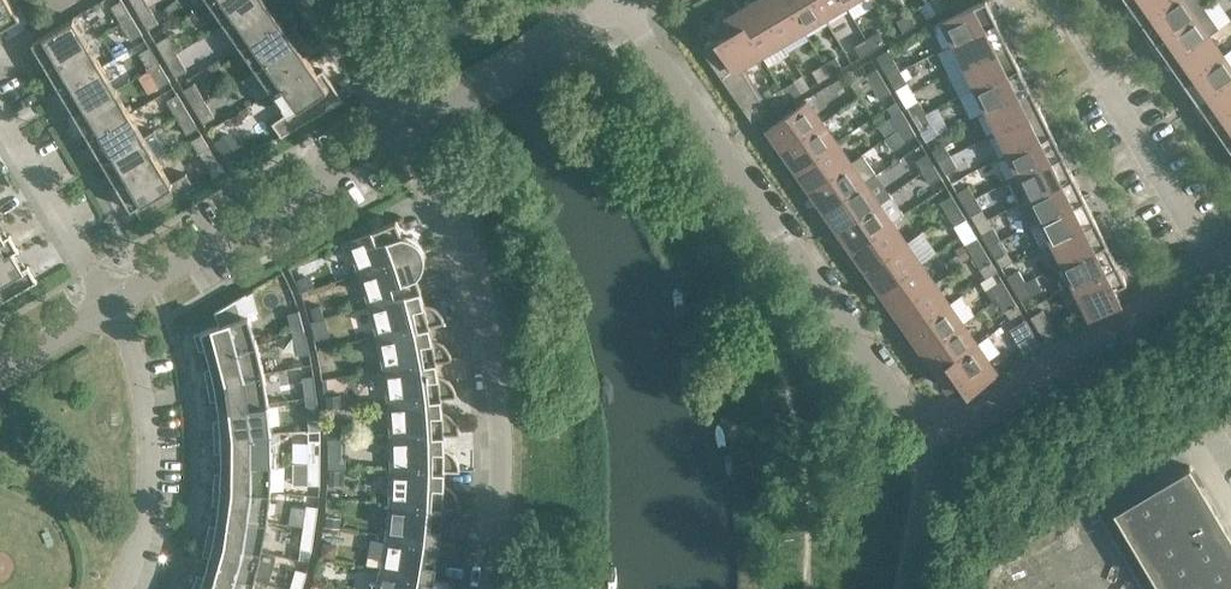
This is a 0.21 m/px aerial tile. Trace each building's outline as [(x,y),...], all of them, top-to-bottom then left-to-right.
[(12,22),(20,17),(17,13),(10,0),(0,0),(0,29),(12,22)] [(122,0),(118,0),(110,5),(120,22),(131,16),(122,0)] [(138,12),(149,6),(145,0),(130,0),(138,12)] [(209,2),(224,24),(259,0),(211,0),(209,2)] [(275,0),(259,0),(224,24),(240,47),(280,19),(275,13),(274,11),(279,7),(275,0)] [(758,0),(757,0),(736,12),(761,53),(782,40),(758,0)] [(786,0),(758,0),(782,40),(803,28),(786,0)] [(815,0),(786,0),(803,28),(824,15),(815,0)] [(843,0),(815,0),(824,15),(845,3),(843,0)] [(955,43),(997,22),(987,0),(983,0),(943,20),(955,43)] [(1128,1),(1142,21),(1172,0),(1129,0),(1128,1)] [(1199,0),(1172,0),(1142,21),(1156,41),(1195,14),(1205,7),(1199,0)] [(159,23),(149,6),(138,12),(148,29),(159,23)] [(920,6),(908,13),(915,24),(927,17),(920,6)] [(761,53),(736,12),(719,22),(726,34),(741,65),(761,53)] [(915,24),(908,13),(896,20),(903,31),(915,24)] [(1209,34),(1195,14),(1156,41),(1170,61),(1209,34)] [(141,33),(131,16),(120,22),(130,39),(141,33)] [(88,42),(73,17),(36,39),(32,42),(36,49),(46,66),(88,42)] [(284,26),(280,19),(240,47),(256,69),(301,38),(291,24),(286,27),(284,26)] [(1008,43),(997,22),(955,43),(966,65),(1008,43)] [(878,31),(866,38),(873,49),(885,42),(878,31)] [(741,65),(726,34),(703,48),(703,47),(701,48),(752,121),(768,111),(741,65)] [(1223,54),(1209,34),(1170,61),(1184,82),(1223,54)] [(166,36),(155,42),(166,59),(176,53),(166,36)] [(311,52),(301,38),(256,69),(272,92),(311,64),(306,57),(305,56),(311,52)] [(873,49),(866,38),(854,45),(861,56),(873,49)] [(102,65),(88,42),(46,66),(56,83),(60,90),(65,87),(102,65)] [(1019,65),(1008,43),(966,65),(977,87),(1019,65)] [(159,63),(149,46),(138,52),(148,70),(159,63)] [(187,70),(176,53),(166,59),(176,76),(187,70)] [(1223,54),(1184,82),(1198,102),(1230,79),(1230,66),(1223,54)] [(835,56),(824,63),(830,75),(842,67),(835,56)] [(893,58),(881,65),(889,77),(900,70),(893,58)] [(169,80),(159,63),(148,70),(158,86),(169,80)] [(830,75),(824,63),(812,70),(818,82),(830,75)] [(316,71),(311,64),(272,92),(286,113),(272,123),(281,136),(344,99),(339,92),(323,69),(317,72),(316,71)] [(116,89),(102,65),(65,87),(60,90),(64,97),(74,113),(116,89)] [(1030,87),(1019,65),(977,87),(987,109),(1030,87)] [(884,80),(877,68),(865,74),(872,86),(884,80)] [(907,82),(900,70),(889,77),(896,89),(907,82)] [(1198,102),(1212,122),(1230,109),(1230,79),(1198,102)] [(891,92),(884,80),(872,86),(879,98),(891,92)] [(781,88),(788,100),(801,92),(794,81),(781,88)] [(194,83),(183,89),(193,106),(204,100),(194,83)] [(1041,109),(1030,87),(987,109),(998,131),(1041,109)] [(130,112),(116,89),(74,113),(84,130),(88,137),(93,134),(130,112)] [(187,110),(177,93),(166,99),(176,117),(187,110)] [(214,117),(204,100),(193,106),(203,123),(214,117)] [(768,127),(783,149),(822,121),(807,100),(768,127)] [(918,100),(907,107),(914,119),(925,112),(918,100)] [(1052,131),(1041,109),(998,131),(1009,153),(1052,131)] [(1212,122),(1226,142),(1230,139),(1230,109),(1212,122)] [(197,127),(187,110),(176,117),(186,134),(197,127)] [(909,122),(902,110),(890,117),(897,129),(909,122)] [(144,136),(130,112),(93,134),(88,137),(92,144),(102,161),(144,136)] [(932,124),(925,112),(914,119),(921,131),(932,124)] [(836,141),(822,121),(783,149),(797,169),(836,141)] [(916,134),(909,122),(897,129),(904,141),(916,134)] [(1063,153),(1052,131),(1009,153),(1020,174),(1063,153)] [(201,134),(192,139),(199,152),(209,146),(201,134)] [(158,160),(144,136),(102,161),(112,178),(116,184),(121,181),(158,160)] [(850,162),(836,141),(797,169),(811,189),(850,162)] [(943,143),(932,149),(939,161),(950,155),(943,143)] [(934,164),(927,152),(915,159),(922,171),(934,164)] [(862,153),(850,162),(811,189),(825,209),(864,182),(876,173),(862,153)] [(1074,175),(1063,153),(1020,174),(1031,197),(1074,175)] [(214,154),(204,160),(214,176),(223,171),(214,154)] [(957,166),(950,155),(939,161),(946,173),(957,166)] [(171,182),(158,160),(121,181),(116,184),(121,191),(131,209),(135,206),(140,215),(142,219),(195,188),(186,173),(171,182)] [(941,176),(934,164),(922,171),(929,183),(941,176)] [(1085,198),(1074,175),(1031,197),(1042,219),(1085,198)] [(878,202),(864,182),(825,209),(839,229),(878,202)] [(968,185),(957,192),(964,204),(975,197),(968,185)] [(878,202),(839,229),(853,249),(892,222),(903,214),(890,194),(878,202)] [(959,207),(952,195),(940,201),(947,213),(959,207)] [(982,209),(975,197),(964,204),(971,215),(982,209)] [(1096,220),(1085,198),(1042,219),(1053,241),(1096,220)] [(966,218),(959,207),(947,213),(954,225),(966,218)] [(346,240),(358,272),(423,249),(423,247),(422,246),(420,242),(418,240),(415,238),(413,236),(411,236),(409,234),(405,234),(401,233),(398,226),(396,219),(346,240)] [(1107,242),(1096,220),(1053,241),(1064,263),(1107,242)] [(906,242),(892,222),(853,249),(867,269),(906,242)] [(993,228),(982,234),(989,246),(1001,240),(993,228)] [(12,252),(13,253),(19,250),(14,242),(9,234),(4,238),(2,235),(0,231),(0,260),(12,252)] [(984,249),(977,237),(966,244),(973,256),(984,249)] [(1008,251),(1001,240),(989,246),(996,258),(1008,251)] [(920,262),(906,242),(867,269),(881,290),(920,262)] [(1118,263),(1107,242),(1064,263),(1075,285),(1118,263)] [(424,252),(423,249),(358,272),(369,304),(421,289),(418,281),(416,276),(418,274),(419,273),(421,270),(422,268),(423,266),(424,264),(425,261),(425,259),(425,256),(424,253),(424,252)] [(991,261),(984,249),(973,256),(980,268),(991,261)] [(0,260),(0,303),(37,281),(32,274),(28,265),(22,269),(20,266),(13,253),(12,252),(0,260)] [(935,283),(920,262),(881,290),(896,310),(935,283)] [(1127,281),(1118,263),(1075,285),(1090,315),(1120,297),(1119,295),(1118,296),(1114,288),(1127,281)] [(1019,270),(1007,277),(1014,289),(1026,282),(1019,270)] [(311,272),(298,277),(303,290),(316,285),(311,272)] [(1009,292),(1002,280),(991,286),(998,298),(1009,292)] [(1033,294),(1026,282),(1014,289),(1021,301),(1033,294)] [(949,303),(935,283),(896,310),(910,330),(949,303)] [(422,296),(421,289),(369,304),(377,336),(430,324),(430,325),(444,322),(444,320),(443,318),(442,316),(441,314),(440,311),(437,309),(435,307),(433,306),(431,304),(427,303),(424,303),(422,296)] [(247,294),(246,292),(214,311),(215,313),(215,312),(219,324),(194,333),(199,349),(206,347),(206,349),(208,357),(257,344),(248,314),(242,316),(236,300),(247,294)] [(1016,303),(1009,292),(998,298),(1005,310),(1016,303)] [(321,303),(310,306),(313,317),(324,314),(321,303)] [(963,323),(949,303),(910,330),(924,350),(963,323)] [(1042,309),(1030,316),(1045,341),(1057,334),(1042,309)] [(304,331),(299,310),(287,313),(293,334),(304,331)] [(1040,344),(1025,319),(1014,326),(1029,351),(1040,344)] [(977,343),(963,323),(924,350),(938,370),(977,343)] [(430,324),(377,336),(383,369),(437,360),(437,361),(451,359),(451,356),(451,354),(449,351),(448,350),(447,348),(445,345),(443,343),(440,341),(436,339),(432,338),(431,331),(430,325),(430,324)] [(310,352),(304,331),(293,334),(299,355),(310,352)] [(996,370),(977,343),(938,370),(949,387),(961,379),(966,386),(965,387),(966,388),(996,370)] [(264,373),(257,344),(208,357),(210,364),(211,366),(204,368),(207,384),(264,373)] [(437,360),(383,369),(388,402),(442,396),(442,397),(456,396),(456,392),(455,390),(454,388),(453,384),(451,382),(449,380),(448,379),(445,377),(442,375),(439,374),(438,367),(437,361),(437,360)] [(269,402),(264,373),(207,384),(210,400),(217,399),(217,401),(218,409),(269,402)] [(317,396),(314,374),(302,376),(305,398),(317,396)] [(339,393),(325,395),(326,407),(341,405),(339,393)] [(319,418),(317,396),(305,398),(308,419),(319,418)] [(442,396),(388,402),(390,435),(444,433),(444,434),(459,433),(459,431),(459,429),(458,426),(458,425),(457,423),(456,421),(455,419),(452,416),(450,414),(447,412),(445,411),(443,410),(442,404),(442,397),(442,396)] [(271,432),(269,402),(218,409),(219,415),(219,418),(213,419),(214,435),(271,432)] [(344,427),(328,428),(328,436),(344,436),(344,427)] [(272,462),(271,432),(214,435),(215,451),(221,451),(221,454),(222,461),(272,462)] [(444,433),(390,435),(391,469),(445,469),(445,470),(460,470),(460,469),(460,467),(459,465),(459,463),(458,460),(456,456),(455,455),(453,453),(451,451),(448,448),(445,447),(444,440),(444,434),(444,433)] [(309,440),(309,462),(320,462),(320,440),(309,440)] [(328,453),(328,467),(346,467),(346,453),(328,453)] [(272,462),(222,461),(221,468),(221,471),(215,471),(213,487),(271,491),(272,462)] [(320,462),(309,462),(308,484),(320,484),(320,462)] [(1114,511),(1160,588),(1230,588),(1230,537),(1189,467),(1114,511)] [(329,469),(328,485),(339,485),(340,470),(329,469)] [(445,469),(391,469),(389,502),(458,507),(458,504),(458,501),(457,499),(457,497),(456,496),(455,493),(454,491),(453,490),(450,487),(447,485),(445,484),(445,476),(445,470),(445,469)] [(271,491),(213,487),(212,503),(219,504),(218,506),(217,514),(268,521),(271,491)] [(458,507),(389,502),(386,535),(440,542),(440,541),(441,534),(441,528),(444,527),(448,525),(450,523),(452,521),(454,519),(455,517),(456,514),(457,511),(458,509),(458,507)] [(307,505),(304,526),(315,528),(318,506),(307,505)] [(268,521),(217,514),(216,521),(216,523),(209,522),(206,538),(262,550),(268,521)] [(328,515),(326,526),(340,528),(342,517),(328,515)] [(315,528),(304,526),(300,548),(312,550),(315,528)] [(440,542),(386,535),(381,568),(434,578),(434,577),(435,571),(436,564),(439,564),(443,562),(446,560),(447,558),(449,557),(450,555),(451,554),(452,552),(453,550),(454,548),(454,546),(454,543),(440,541),(440,542)] [(262,550),(206,538),(202,554),(209,556),(208,558),(206,565),(255,579),(262,550)] [(325,541),(323,554),(336,556),(338,544),(325,541)] [(206,565),(204,572),(203,575),(197,573),(192,588),(194,588),(252,588),(255,579),(206,565)] [(290,588),(302,588),(307,571),(296,568),(290,588)] [(381,568),(376,588),(445,588),(446,588),(448,584),(448,582),(449,580),(434,577),(434,578),(381,568)] [(318,571),(314,584),(328,587),(331,574),(318,571)]
